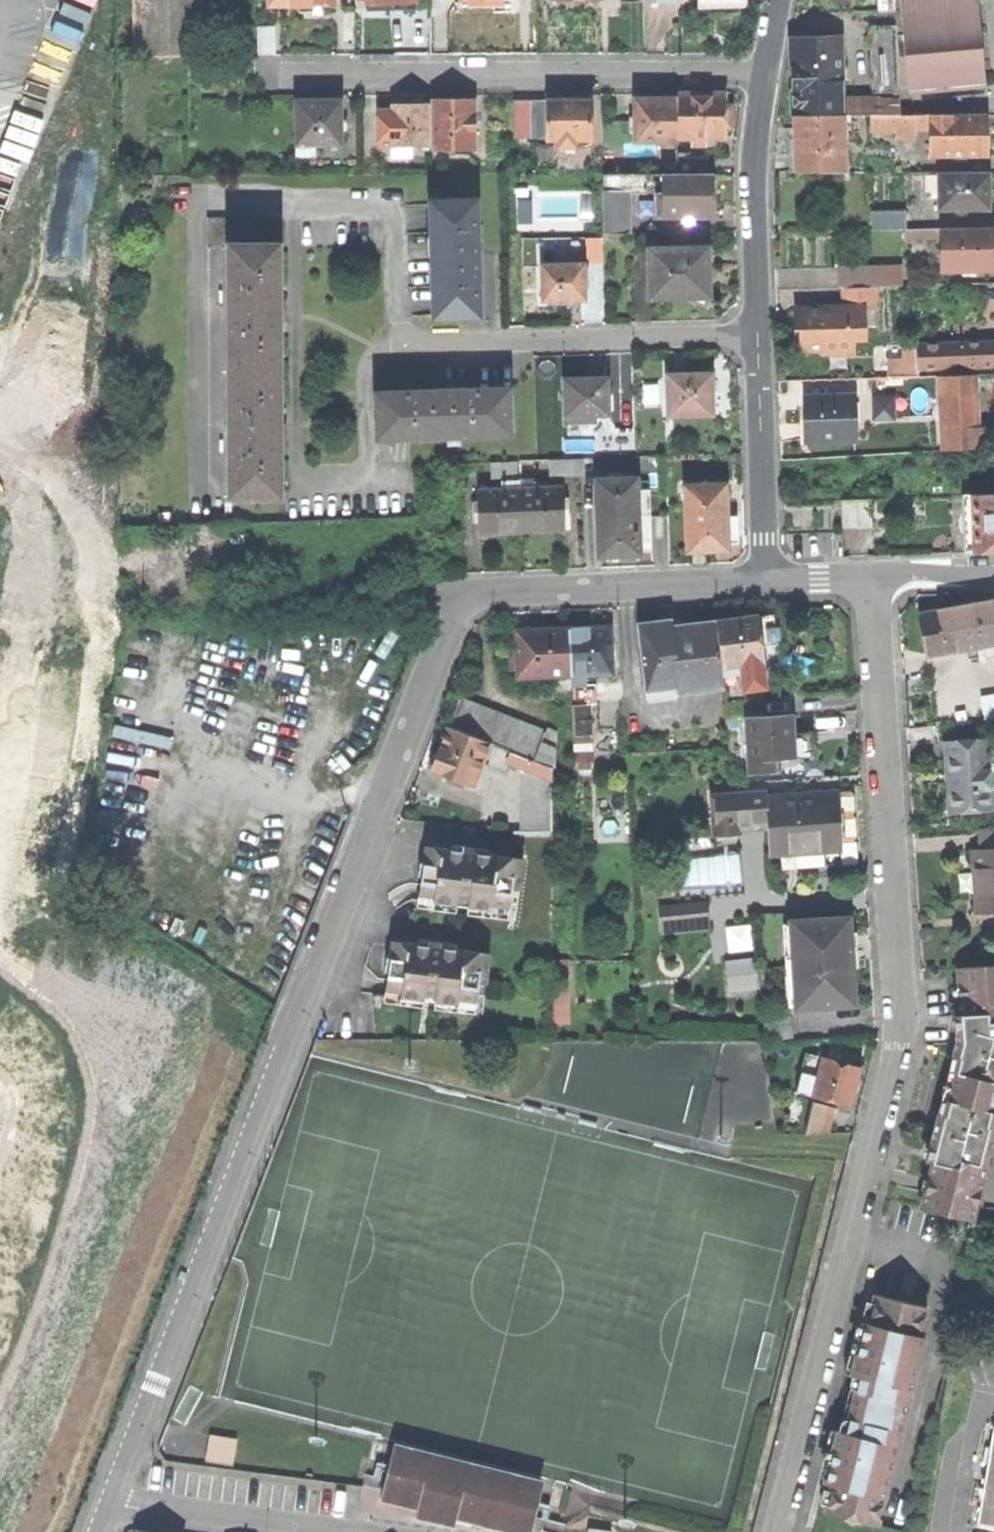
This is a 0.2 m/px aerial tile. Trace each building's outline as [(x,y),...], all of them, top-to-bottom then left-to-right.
[(196,55),(196,0),(136,0),(136,55),(196,55)] [(895,10),(895,0),(880,0),(881,11),(895,10)] [(981,84),(974,0),(900,0),(900,10),(907,90),(981,84)] [(414,54),(431,54),(431,17),(414,17),(414,54)] [(872,92),(898,92),(897,26),(871,26),(872,92)] [(255,55),(272,55),(271,28),(254,28),(255,55)] [(792,116),(842,115),(842,98),(840,37),(792,39),(792,116)] [(725,94),(678,94),(677,100),(677,138),(692,139),(692,146),(705,146),(705,139),(724,139),(724,127),(732,127),(732,116),(732,104),(725,104),(725,94)] [(898,114),(898,97),(842,98),(842,115),(851,115),(871,114),(898,114)] [(677,141),(677,138),(677,100),(655,100),(636,99),(636,112),(630,112),(630,127),(636,127),(636,141),(677,141)] [(314,145),(340,144),(340,100),(316,101),(295,101),(296,145),(298,145),(314,145)] [(361,128),(376,127),(376,100),(360,101),(361,128)] [(408,146),(430,146),(429,104),(425,104),(425,100),(415,100),(410,100),(410,105),(392,105),(393,146),(408,146)] [(453,100),(429,100),(429,104),(430,146),(430,149),(474,149),(473,130),(475,130),(475,117),(473,117),(473,100),(453,100)] [(530,138),(530,100),(513,100),(513,138),(530,138)] [(530,100),(530,138),(545,138),(545,100),(530,100)] [(564,100),(545,100),(545,138),(545,141),(558,141),(558,148),(576,148),(576,141),(590,141),(590,100),(564,100)] [(914,129),(930,129),(930,115),(898,114),(871,114),(870,129),(896,129),(914,129)] [(842,133),(842,115),(792,116),(792,132),(793,173),(816,172),(838,172),(843,172),(842,133)] [(851,133),(851,115),(842,115),(842,133),(851,133)] [(930,155),(984,156),(985,137),(985,115),(930,115),(930,129),(930,155)] [(914,139),(914,129),(896,129),(898,139),(914,139)] [(314,156),(314,145),(298,145),(298,156),(314,156)] [(603,148),(603,175),(631,175),(631,148),(603,148)] [(678,158),(678,174),(709,174),(709,156),(678,157),(678,158)] [(654,158),(654,174),(662,174),(678,174),(678,158),(654,158)] [(816,172),(816,175),(816,185),(838,185),(838,172),(816,172)] [(937,210),(952,210),(952,173),(937,173),(937,210)] [(952,210),(989,210),(989,192),(989,173),(952,173),(952,210)] [(629,190),(643,190),(643,174),(631,175),(603,175),(602,175),(602,190),(629,190)] [(643,190),(662,190),(662,174),(654,174),(643,174),(643,190)] [(657,216),(713,216),(713,195),(712,174),(709,174),(678,174),(662,174),(662,190),(662,199),(657,199),(657,216)] [(629,217),(629,190),(602,190),(602,217),(629,217)] [(434,316),(478,315),(478,306),(475,201),(431,203),(434,316)] [(872,228),(905,228),(908,228),(907,212),(872,212),(872,228)] [(629,234),(629,217),(602,217),(602,234),(629,234)] [(207,246),(222,246),(265,246),(265,218),(207,218),(207,246)] [(905,238),(941,238),(941,228),(908,228),(905,228),(905,238)] [(941,268),(992,268),(992,248),(992,228),(941,228),(941,238),(941,268)] [(587,237),(590,262),(607,260),(604,235),(587,237)] [(222,246),(222,371),(276,371),(276,316),(276,246),(265,246),(222,246)] [(707,250),(651,252),(652,297),(673,296),(673,298),(680,298),(689,298),(689,295),(708,295),(707,250)] [(564,300),(584,300),(584,265),(544,265),(544,300),(564,300)] [(876,286),(881,286),(880,265),(840,265),(840,287),(843,287),(876,286)] [(913,269),(913,284),(934,284),(933,268),(913,269)] [(876,307),(876,286),(843,287),(843,307),(795,307),(796,318),(796,329),(800,329),(801,350),(824,350),(824,353),(851,353),(851,338),(864,338),(863,307),(876,307)] [(887,326),(887,346),(916,345),(916,325),(887,326)] [(993,366),(993,365),(992,343),(916,345),(917,368),(993,366)] [(917,376),(917,368),(916,345),(887,346),(888,377),(917,376)] [(222,496),(276,496),(276,429),(276,371),(222,371),(222,496)] [(973,375),(974,391),(993,390),(993,374),(973,375)] [(943,449),(976,448),(975,429),(974,391),(973,375),(940,376),(943,449)] [(688,377),(669,377),(670,415),(712,414),(711,376),(688,377)] [(585,380),(565,380),(566,417),(568,417),(568,425),(592,424),(591,416),(608,415),(607,379),(585,380)] [(509,434),(507,390),(446,392),(376,394),(377,438),(509,434)] [(853,396),(804,397),(804,420),(805,441),(854,440),(853,396)] [(975,429),(976,448),(993,447),(993,428),(975,429)] [(550,475),(584,474),(583,459),(549,460),(550,475)] [(491,479),(517,478),(516,463),(491,463),(491,479)] [(597,503),(597,518),(649,516),(648,491),(636,491),(636,479),(596,480),(597,503)] [(534,481),(519,482),(521,532),(541,531),(562,531),(561,489),(534,489),(534,481)] [(497,533),(521,532),(519,482),(505,482),(506,491),(476,492),(478,533),(497,533)] [(685,487),(686,506),(725,505),(724,485),(685,487)] [(961,494),(963,552),(993,551),(993,493),(961,494)] [(841,529),(871,527),(870,498),(839,500),(841,529)] [(707,551),(726,550),(726,537),(725,518),(725,505),(686,506),(687,551),(707,551)] [(597,518),(599,556),(620,555),(639,555),(638,542),(650,542),(649,516),(597,518)] [(735,518),(725,518),(726,537),(736,536),(735,518)] [(993,643),(993,609),(992,601),(919,614),(923,636),(926,656),(981,646),(993,643)] [(734,619),(715,622),(721,667),(741,664),(744,691),(765,688),(756,617),(734,619)] [(672,621),(637,626),(645,691),(677,687),(678,694),(724,688),(721,667),(715,622),(689,625),(673,627),(672,621)] [(587,629),(569,629),(570,675),(586,674),(612,673),(610,628),(587,629)] [(541,630),(525,631),(525,636),(517,636),(517,652),(518,670),(518,676),(570,675),(569,629),(541,630)] [(981,646),(984,660),(993,659),(993,643),(981,646)] [(510,670),(518,670),(517,652),(510,652),(510,670)] [(586,685),(586,674),(570,675),(571,685),(586,685)] [(596,685),(586,685),(571,685),(571,705),(589,704),(597,704),(596,685)] [(993,714),(993,693),(984,694),(986,714),(993,714)] [(727,718),(746,717),(762,716),(762,703),(762,702),(743,699),(726,702),(727,718)] [(457,700),(446,728),(494,746),(508,751),(532,760),(543,732),(457,700)] [(762,703),(762,716),(788,715),(788,702),(762,703)] [(590,736),(589,704),(571,705),(572,716),(572,733),(572,736),(590,736)] [(762,716),(746,717),(747,761),(773,760),(793,759),(793,757),(795,757),(798,754),(797,743),(794,739),(792,739),(791,729),(791,715),(788,715),(762,716)] [(563,733),(572,733),(572,716),(562,716),(563,733)] [(494,746),(446,728),(441,743),(437,752),(431,753),(428,761),(432,766),(430,770),(472,786),(482,757),(488,760),(494,746)] [(544,729),(543,732),(532,760),(552,768),(552,731),(544,729)] [(591,761),(590,736),(572,736),(573,761),(591,761)] [(987,739),(944,742),(946,764),(947,775),(949,775),(952,813),(992,810),(987,739)] [(551,779),(552,768),(532,760),(508,751),(506,758),(510,759),(508,764),(524,769),(551,779)] [(773,773),(773,760),(747,761),(748,774),(773,773)] [(551,831),(551,779),(524,769),(522,831),(551,831)] [(738,824),(768,822),(767,798),(767,793),(713,796),(715,825),(738,824)] [(851,793),(837,794),(838,816),(852,815),(856,815),(855,812),(854,796),(854,793),(851,793)] [(837,794),(767,798),(768,822),(769,829),(770,855),(840,851),(839,826),(838,816),(837,794)] [(738,831),(769,829),(768,822),(738,824),(738,831)] [(738,834),(738,831),(738,824),(715,825),(716,835),(738,834)] [(980,850),(993,849),(993,830),(978,831),(980,850)] [(418,902),(507,913),(510,888),(518,889),(522,859),(425,847),(423,864),(419,863),(419,869),(418,876),(421,877),(418,902)] [(972,850),(974,878),(977,913),(993,912),(993,849),(980,850),(972,850)] [(825,864),(825,853),(782,855),(783,866),(825,864)] [(704,904),(661,906),(663,931),(706,929),(704,904)] [(848,920),(789,924),(796,1011),(854,1007),(851,962),(848,920)] [(752,947),(750,922),(729,924),(731,949),(752,947)] [(384,996),(473,1007),(476,983),(484,984),(488,954),(391,942),(389,959),(385,959),(384,965),(383,971),(387,972),(384,996)] [(730,990),(760,986),(756,955),(726,958),(730,990)] [(956,1039),(993,1039),(993,966),(964,968),(964,984),(958,985),(959,998),(960,1016),(961,1032),(955,1033),(956,1039)] [(926,1210),(971,1222),(986,1166),(983,1165),(987,1153),(989,1153),(993,1132),(993,1112),(993,1106),(993,1039),(956,1039),(951,1057),(958,1058),(944,1115),(937,1114),(929,1145),(936,1147),(932,1162),(925,1193),(931,1195),(926,1210)] [(813,1097),(822,1058),(806,1054),(796,1092),(813,1097)] [(859,1068),(822,1058),(813,1097),(849,1106),(854,1086),(859,1068)] [(828,1134),(834,1108),(812,1103),(804,1134),(828,1134)] [(936,1147),(929,1145),(927,1154),(925,1161),(932,1162),(936,1147)] [(984,1224),(974,1222),(972,1230),(982,1232),(984,1224)] [(832,1485),(825,1513),(875,1526),(923,1337),(919,1336),(926,1308),(875,1295),(868,1323),(864,1322),(856,1355),(851,1375),(859,1377),(845,1432),(838,1430),(837,1431),(833,1450),(824,1483),(832,1485)] [(844,1373),(851,1375),(856,1355),(849,1354),(847,1363),(844,1373)] [(993,1426),(977,1523),(978,1523),(978,1521),(993,1524),(993,1426)] [(826,1448),(833,1450),(837,1431),(830,1429),(828,1438),(826,1448)] [(206,1461),(232,1465),(236,1441),(210,1437),(206,1461)] [(395,1442),(388,1471),(394,1473),(399,1453),(535,1487),(530,1506),(537,1508),(544,1480),(395,1442)] [(381,1497),(418,1507),(416,1515),(454,1525),(458,1508),(476,1513),(473,1521),(519,1531),(531,1531),(537,1508),(530,1506),(535,1487),(399,1453),(394,1473),(388,1471),(381,1497)]
